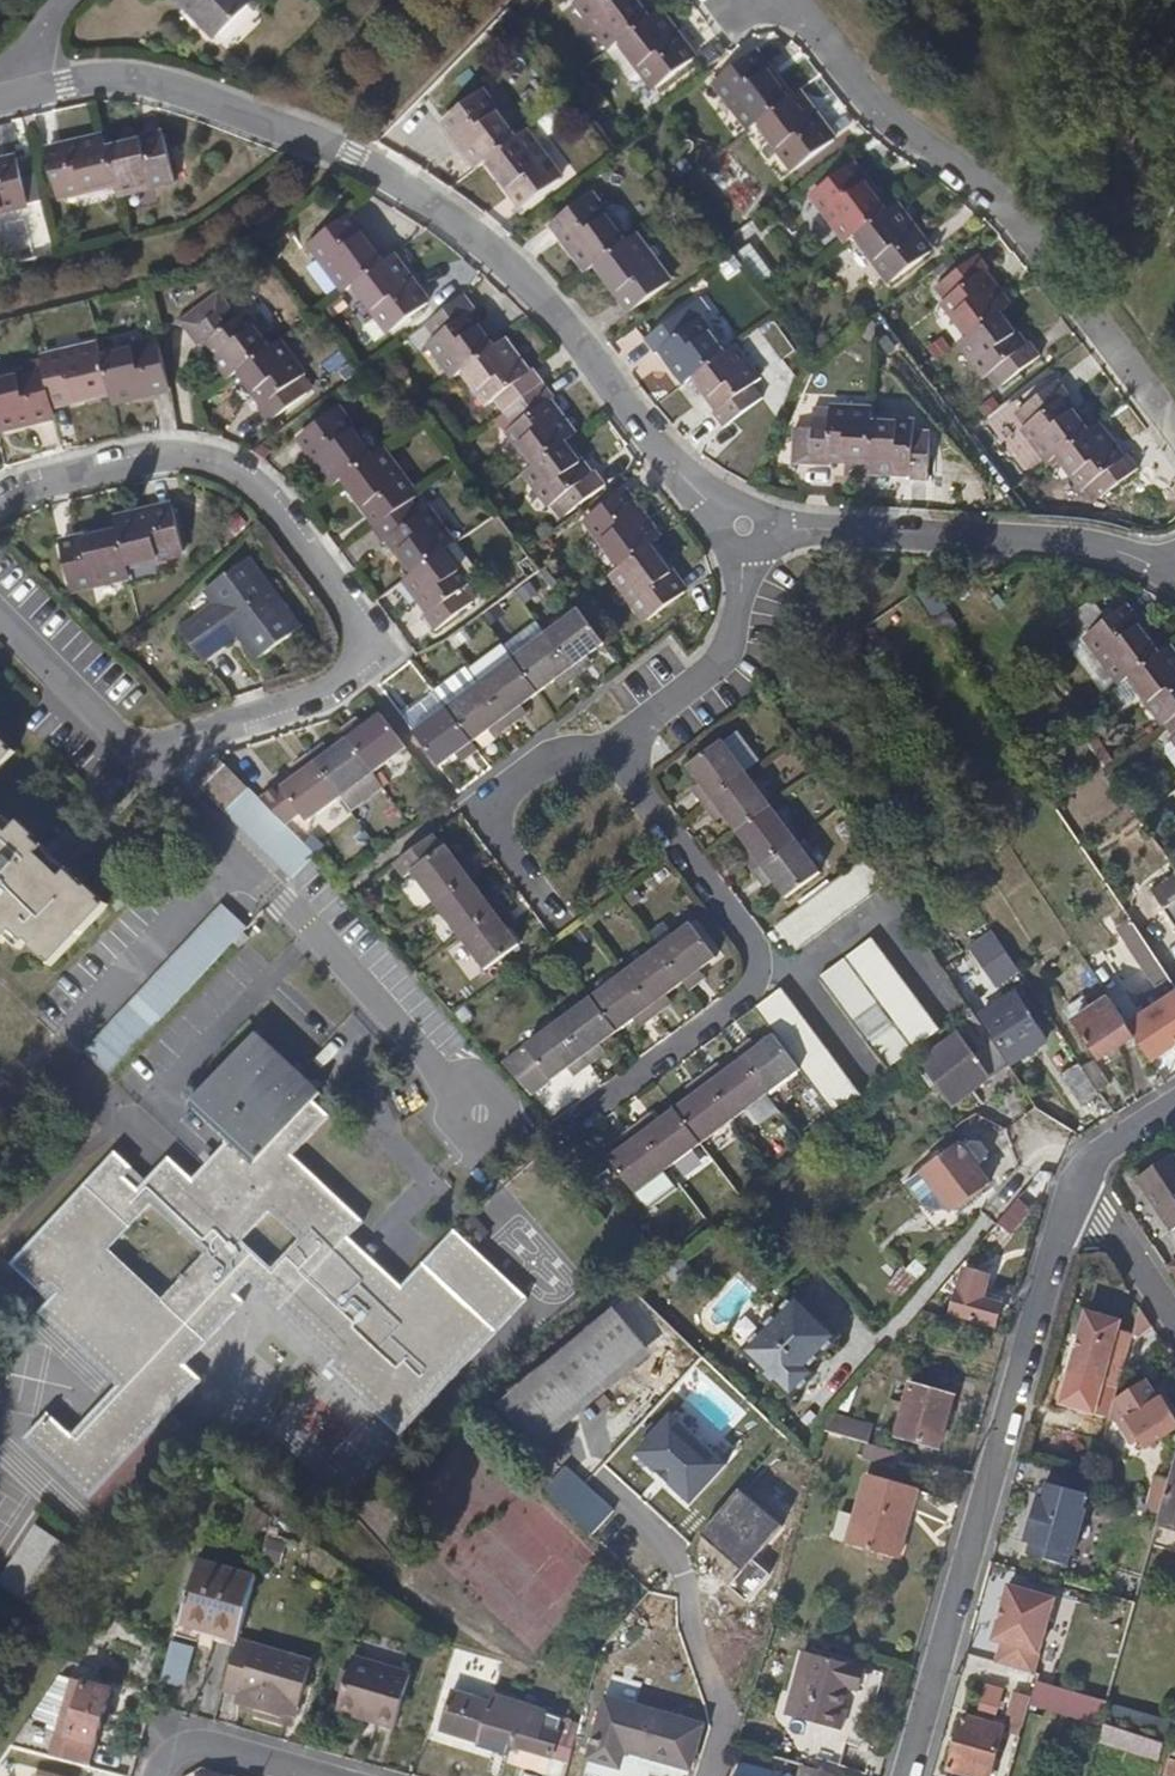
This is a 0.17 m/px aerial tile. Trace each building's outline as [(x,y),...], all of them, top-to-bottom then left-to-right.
[(210,50),(247,16),(233,0),(164,0),(210,50)] [(645,26),(626,0),(580,0),(571,7),(606,55),(614,49),(645,26)] [(645,26),(614,49),(649,97),(688,69),(653,20),(645,26)] [(748,132),(757,125),(787,103),(753,56),(714,86),(748,132)] [(477,167),(486,161),(515,139),(480,92),(443,119),(477,167)] [(796,97),(787,103),(757,125),(793,174),(832,145),(796,97)] [(515,139),(486,161),(521,208),(557,182),(523,133),(515,139)] [(160,143),(102,159),(111,192),(114,203),(173,188),(160,143)] [(111,192),(102,159),(99,147),(42,163),(54,208),(111,192)] [(845,244),(853,238),(885,215),(848,167),(810,196),(845,244)] [(0,173),(0,223),(28,215),(26,208),(16,169),(0,173)] [(595,263),(623,242),(588,195),(550,223),(585,271),(595,263)] [(885,215),(853,238),(888,286),(928,258),(891,210),(885,215)] [(351,282),(380,260),(343,212),(306,240),(342,288),(351,282)] [(632,236),(623,242),(595,263),(630,312),(667,284),(632,236)] [(380,260),(351,282),(376,314),(362,325),(372,339),(425,299),(389,252),(380,260)] [(938,305),(963,339),(993,317),(1003,310),(978,277),(984,272),(973,258),(934,287),(944,300),(938,305)] [(454,375),(460,371),(491,347),(468,315),(473,310),(462,295),(425,324),(434,337),(428,342),(454,375)] [(685,378),(691,373),(721,352),(697,318),(707,310),(698,296),(644,335),(655,350),(661,346),(685,378)] [(234,369),(264,345),(237,311),(232,315),(222,304),(184,333),(195,347),(201,343),(225,375),(234,369)] [(1018,349),(993,317),(963,339),(954,346),(979,380),(985,375),(995,388),(1036,359),(1025,344),(1018,349)] [(153,338),(104,352),(112,384),(114,395),(164,382),(153,338)] [(45,365),(54,399),(112,384),(104,352),(101,339),(41,353),(45,365)] [(264,345),(234,369),(259,400),(253,404),(264,419),(303,389),(294,377),(300,372),(273,339),(264,345)] [(501,413),(542,383),(531,368),(524,373),(500,341),(491,347),(460,371),(485,404),(491,400),(501,413)] [(721,352),(691,373),(715,407),(711,411),(722,426),(759,399),(750,385),(754,381),(729,346),(721,352)] [(54,399),(45,365),(0,377),(0,423),(56,409),(54,399)] [(1050,455),(1080,433),(1057,401),(1064,396),(1053,380),(1012,410),(1021,423),(1015,428),(1041,462),(1050,455)] [(530,463),(561,439),(570,433),(546,401),(551,396),(542,383),(501,413),(511,426),(504,431),(530,463)] [(333,484),(362,462),(371,456),(334,409),(297,438),(333,484)] [(863,464),(866,427),(866,417),(862,416),(824,414),(823,421),(806,420),(806,431),(787,430),(785,466),(821,469),(822,462),(863,464)] [(909,430),(866,427),(863,464),(863,476),(903,478),(904,485),(923,486),(926,438),(909,437),(909,430)] [(1080,433),(1050,455),(1075,490),(1081,486),(1089,499),(1129,470),(1119,456),(1113,460),(1089,427),(1080,433)] [(587,474),(561,439),(530,463),(523,468),(549,504),(556,499),(567,514),(605,486),(593,470),(587,474)] [(399,509),(362,462),(333,484),(325,490),(361,537),(367,532),(399,509)] [(620,562),(648,540),(658,533),(621,485),(584,513),(620,562)] [(399,509),(367,532),(378,546),(385,541),(412,576),(443,553),(450,547),(422,510),(416,514),(407,502),(399,509)] [(113,541),(121,575),(180,562),(170,517),(111,531),(113,541)] [(684,588),(648,540),(620,562),(611,569),(647,615),(684,588)] [(124,586),(121,575),(113,541),(55,554),(65,598),(124,586)] [(443,553),(412,576),(404,583),(429,616),(423,620),(434,635),(473,606),(463,592),(468,587),(443,553)] [(248,565),(207,597),(218,612),(181,640),(202,666),(239,638),(259,664),(300,632),(248,565)] [(1119,685),(1128,679),(1157,657),(1121,609),(1084,638),(1119,685)] [(584,612),(551,637),(585,680),(591,675),(585,667),(593,660),(611,646),(584,612)] [(578,686),(585,680),(551,637),(519,662),(546,697),(563,683),(571,677),(578,686)] [(1157,657),(1128,679),(1164,727),(1171,721),(1174,718),(1174,664),(1165,651),(1157,657)] [(600,669),(593,660),(585,667),(591,675),(600,669)] [(528,710),(546,697),(519,662),(486,687),(519,730),(526,725),(520,717),(528,710)] [(571,677),(563,683),(570,692),(578,686),(571,677)] [(453,712),(480,747),(497,734),(506,727),(512,736),(519,730),(486,687),(453,712)] [(534,719),(528,710),(520,717),(526,725),(534,719)] [(487,756),(480,747),(453,712),(421,737),(448,772),(465,759),(474,753),(479,761),(487,756)] [(344,736),(350,743),(355,750),(377,778),(412,752),(389,721),(384,716),(363,732),(356,738),(351,731),(344,736)] [(363,732),(358,725),(351,731),(356,738),(363,732)] [(506,727),(497,734),(504,742),(512,736),(506,727)] [(14,754),(8,748),(10,745),(0,736),(0,769),(14,754)] [(695,797),(701,805),(745,773),(721,740),(686,766),(699,784),(704,792),(695,797)] [(323,778),(355,750),(350,743),(331,758),(323,764),(317,757),(310,762),(323,778)] [(377,778),(355,750),(323,778),(343,804),(377,778)] [(331,758),(325,751),(317,757),(323,764),(331,758)] [(474,753),(465,759),(471,768),(479,761),(474,753)] [(317,861),(220,762),(196,785),(294,885),(317,861)] [(323,778),(310,762),(302,768),(308,776),(301,782),(283,796),(309,830),(343,804),(323,778)] [(308,776),(302,768),(295,774),(301,782),(308,776)] [(745,773),(701,805),(707,813),(716,807),(721,814),(733,832),(769,806),(745,773)] [(704,792),(699,784),(691,790),(695,797),(704,792)] [(793,839),(769,806),(733,832),(747,851),(753,858),(744,865),(749,871),(793,839)] [(716,807),(707,813),(712,820),(721,814),(716,807)] [(5,939),(17,949),(25,941),(31,946),(29,949),(43,963),(46,960),(52,964),(105,909),(99,903),(101,900),(88,888),(86,890),(34,841),(37,837),(20,822),(15,827),(3,817),(0,820),(0,943),(5,939)] [(793,839),(749,871),(754,879),(763,873),(768,881),(781,899),(817,873),(793,839)] [(442,906),(476,879),(484,873),(478,866),(470,872),(464,864),(451,847),(417,874),(442,906)] [(753,858),(747,851),(739,857),(744,865),(753,858)] [(853,867),(872,895),(889,883),(870,854),(853,867)] [(478,866),(472,858),(464,864),(470,872),(478,866)] [(872,895),(853,867),(839,876),(860,904),(872,895)] [(763,873),(754,879),(759,887),(768,881),(763,873)] [(839,876),(825,887),(845,914),(860,904),(839,876)] [(467,938),(509,905),(503,897),(496,903),(490,896),(476,879),(442,906),(467,938)] [(825,887),(810,897),(831,925),(845,914),(825,887)] [(503,897),(498,890),(490,896),(496,903),(503,897)] [(810,897),(797,907),(817,934),(831,925),(810,897)] [(1164,911),(1174,928),(1174,904),(1164,911)] [(509,905),(467,938),(492,970),(527,944),(513,926),(507,918),(516,912),(509,905)] [(817,934),(797,907),(782,917),(802,944),(817,934)] [(222,908),(82,1054),(108,1079),(234,947),(244,936),(248,932),(222,908)] [(521,920),(516,912),(507,918),(513,926),(521,920)] [(662,944),(689,978),(695,986),(703,980),(697,972),(705,966),(722,954),(695,919),(662,944)] [(1132,920),(1119,929),(1174,1009),(1144,1029),(1163,1057),(1174,1048),(1174,982),(1132,920)] [(1007,949),(994,929),(973,944),(986,963),(1007,949)] [(252,943),(244,936),(234,947),(242,954),(252,943)] [(865,971),(891,951),(880,936),(854,956),(865,971)] [(671,992),(689,978),(662,944),(629,969),(661,1012),(669,1006),(663,998),(671,992)] [(1020,967),(1007,949),(986,963),(998,981),(1020,967)] [(901,965),(891,951),(865,971),(875,985),(901,965)] [(865,971),(854,956),(827,977),(838,991),(865,971)] [(887,1000),(912,980),(901,965),(875,985),(887,1000)] [(711,974),(705,966),(697,972),(703,980),(711,974)] [(629,969),(596,995),(623,1030),(641,1016),(648,1010),(654,1018),(661,1012),(629,969)] [(875,985),(865,971),(838,991),(849,1006),(875,985)] [(924,996),(912,980),(887,1000),(898,1016),(924,996)] [(887,1000),(875,985),(849,1006),(860,1022),(887,1000)] [(763,1009),(774,1023),(800,1003),(789,988),(763,1009)] [(678,1000),(671,992),(663,998),(669,1006),(678,1000)] [(1023,1032),(1037,1023),(1014,992),(983,1013),(1013,1056),(1031,1045),(1023,1032)] [(562,1020),(594,1063),(602,1057),(597,1050),(605,1044),(623,1030),(596,995),(562,1020)] [(909,1030),(934,1010),(924,996),(898,1016),(909,1030)] [(1135,1035),(1109,996),(1075,1021),(1100,1058),(1135,1035)] [(898,1016),(887,1000),(860,1022),(871,1037),(898,1016)] [(812,1018),(800,1003),(774,1023),(781,1032),(786,1038),(812,1018)] [(648,1010),(641,1016),(646,1023),(654,1018),(648,1010)] [(946,1025),(934,1010),(909,1030),(920,1046),(946,1025)] [(909,1030),(898,1016),(871,1037),(882,1052),(909,1030)] [(823,1033),(812,1018),(786,1038),(797,1053),(823,1033)] [(586,1069),(594,1063),(562,1020),(528,1046),(555,1081),(573,1068),(581,1062),(586,1069)] [(1045,1035),(1037,1023),(1023,1032),(1031,1045),(1045,1035)] [(920,1046),(909,1030),(882,1052),(893,1066),(920,1046)] [(1010,1062),(988,1031),(977,1039),(984,1049),(976,1055),(960,1034),(924,1060),(930,1068),(924,1073),(934,1086),(940,1082),(955,1102),(1010,1062)] [(797,1053),(786,1038),(781,1032),(765,1045),(757,1050),(751,1043),(742,1049),(748,1057),(775,1092),(808,1068),(797,1053)] [(808,1068),(834,1047),(823,1033),(797,1053),(808,1068)] [(765,1045),(759,1038),(751,1043),(757,1050),(765,1045)] [(130,1189),(31,1290),(42,1300),(51,1292),(56,1298),(48,1307),(37,1318),(117,1395),(129,1383),(169,1422),(201,1389),(184,1372),(243,1309),(236,1302),(248,1288),(330,1368),(324,1375),(394,1442),(493,1341),(422,1271),(400,1294),(348,1245),(363,1229),(293,1163),(329,1123),(314,1109),(321,1101),(256,1039),(195,1103),(234,1141),(191,1185),(168,1164),(145,1187),(137,1195),(130,1189)] [(610,1051),(605,1044),(597,1050),(602,1057),(610,1051)] [(846,1062),(834,1047),(808,1068),(820,1083),(846,1062)] [(775,1092),(748,1057),(730,1071),(722,1076),(716,1069),(709,1075),(741,1117),(775,1092)] [(1101,1089),(1080,1057),(1063,1069),(1083,1101),(1101,1089)] [(581,1062),(573,1068),(578,1075),(586,1069),(581,1062)] [(857,1078),(846,1062),(820,1083),(831,1098),(857,1078)] [(730,1071),(724,1063),(716,1069),(722,1076),(730,1071)] [(681,1107),(708,1142),(741,1117),(709,1075),(701,1081),(706,1089),(698,1095),(681,1107)] [(857,1078),(831,1098),(843,1114),(869,1093),(857,1078)] [(706,1089),(701,1081),(692,1087),(698,1095),(706,1089)] [(641,1125),(674,1168),(708,1142),(681,1107),(663,1121),(655,1127),(649,1119),(641,1125)] [(663,1121),(656,1114),(649,1119),(655,1127),(663,1121)] [(674,1168),(641,1125),(633,1132),(638,1140),(631,1144),(614,1156),(641,1192),(674,1168)] [(638,1140),(633,1132),(626,1137),(631,1144),(638,1140)] [(961,1143),(916,1180),(930,1197),(940,1189),(955,1207),(989,1178),(978,1162),(986,1155),(990,1148),(983,1138),(974,1139),(965,1147),(961,1143)] [(1174,1229),(1174,1152),(1174,1150),(1139,1174),(1174,1229)] [(31,1290),(130,1189),(125,1184),(133,1175),(114,1158),(9,1268),(31,1290)] [(125,1184),(130,1189),(138,1180),(133,1175),(125,1184)] [(138,1180),(130,1189),(137,1195),(145,1187),(138,1180)] [(966,1267),(952,1310),(995,1322),(1000,1306),(982,1302),(991,1274),(966,1267)] [(846,1329),(802,1286),(748,1343),(797,1391),(823,1364),(815,1356),(822,1348),(826,1350),(846,1329)] [(51,1292),(42,1300),(48,1307),(56,1298),(51,1292)] [(652,1355),(611,1305),(499,1411),(529,1453),(652,1355)] [(1142,1309),(1134,1337),(1153,1326),(1142,1309)] [(1089,1311),(1071,1375),(1106,1385),(1124,1322),(1089,1311)] [(913,1378),(896,1431),(937,1444),(953,1390),(913,1378)] [(117,1395),(69,1444),(110,1484),(169,1422),(129,1383),(117,1395)] [(1150,1447),(1174,1431),(1174,1415),(1170,1407),(1163,1411),(1143,1383),(1119,1399),(1114,1415),(1126,1420),(1126,1425),(1135,1440),(1142,1436),(1150,1447)] [(828,1427),(866,1438),(870,1439),(874,1423),(836,1412),(831,1417),(828,1427)] [(669,1415),(636,1454),(689,1500),(723,1461),(669,1415)] [(110,1484),(69,1444),(46,1422),(20,1447),(85,1510),(110,1484)] [(870,1439),(866,1438),(862,1451),(893,1461),(895,1455),(909,1459),(912,1451),(870,1439)] [(1171,1480),(1161,1515),(1158,1527),(1174,1532),(1174,1464),(1171,1480)] [(565,1467),(542,1493),(591,1536),(614,1509),(565,1467)] [(921,1483),(870,1470),(858,1512),(851,1538),(850,1540),(901,1555),(921,1483)] [(1150,1512),(1161,1515),(1171,1480),(1161,1477),(1150,1512)] [(1088,1495),(1089,1493),(1050,1482),(1046,1497),(1040,1496),(1029,1543),(1034,1544),(1031,1557),(1068,1567),(1084,1508),(1088,1495)] [(780,1525),(738,1491),(701,1537),(743,1571),(732,1585),(748,1598),(768,1573),(752,1560),(780,1525)] [(1087,1509),(1084,1508),(1068,1567),(1071,1568),(1087,1509)] [(41,1517),(4,1572),(51,1603),(87,1549),(41,1517)] [(182,1619),(240,1637),(243,1626),(258,1574),(200,1558),(182,1619)] [(1059,1599),(1014,1586),(999,1640),(1008,1644),(1002,1664),(1034,1673),(1059,1599)] [(197,1643),(175,1637),(164,1678),(180,1684),(188,1680),(197,1643)] [(316,1658),(240,1637),(238,1645),(226,1686),(243,1691),(240,1701),(287,1715),(288,1712),(300,1715),(316,1658)] [(867,1666),(814,1651),(808,1671),(797,1667),(784,1709),(795,1713),(794,1749),(835,1761),(842,1739),(844,1729),(841,1727),(847,1707),(841,1704),(847,1684),(861,1689),(867,1666)] [(359,1652),(357,1652),(343,1701),(381,1712),(379,1719),(399,1725),(415,1669),(402,1665),(359,1652)] [(74,1677),(61,1674),(33,1715),(42,1720),(74,1677)] [(115,1689),(82,1680),(76,1691),(65,1728),(53,1725),(46,1752),(74,1760),(93,1766),(115,1689)] [(1035,1683),(1032,1709),(1102,1718),(1105,1692),(1035,1683)] [(989,1685),(981,1718),(967,1715),(954,1768),(981,1775),(993,1775),(1007,1726),(998,1723),(1007,1690),(989,1685)] [(576,1736),(581,1718),(496,1693),(494,1701),(457,1690),(445,1729),(481,1739),(480,1745),(509,1753),(512,1742),(569,1759),(576,1736)] [(706,1723),(610,1696),(593,1756),(623,1764),(629,1747),(693,1765),(706,1723)] [(381,1712),(343,1701),(340,1708),(379,1719),(381,1712)] [(1110,1724),(1106,1740),(1149,1752),(1153,1737),(1110,1724)]
